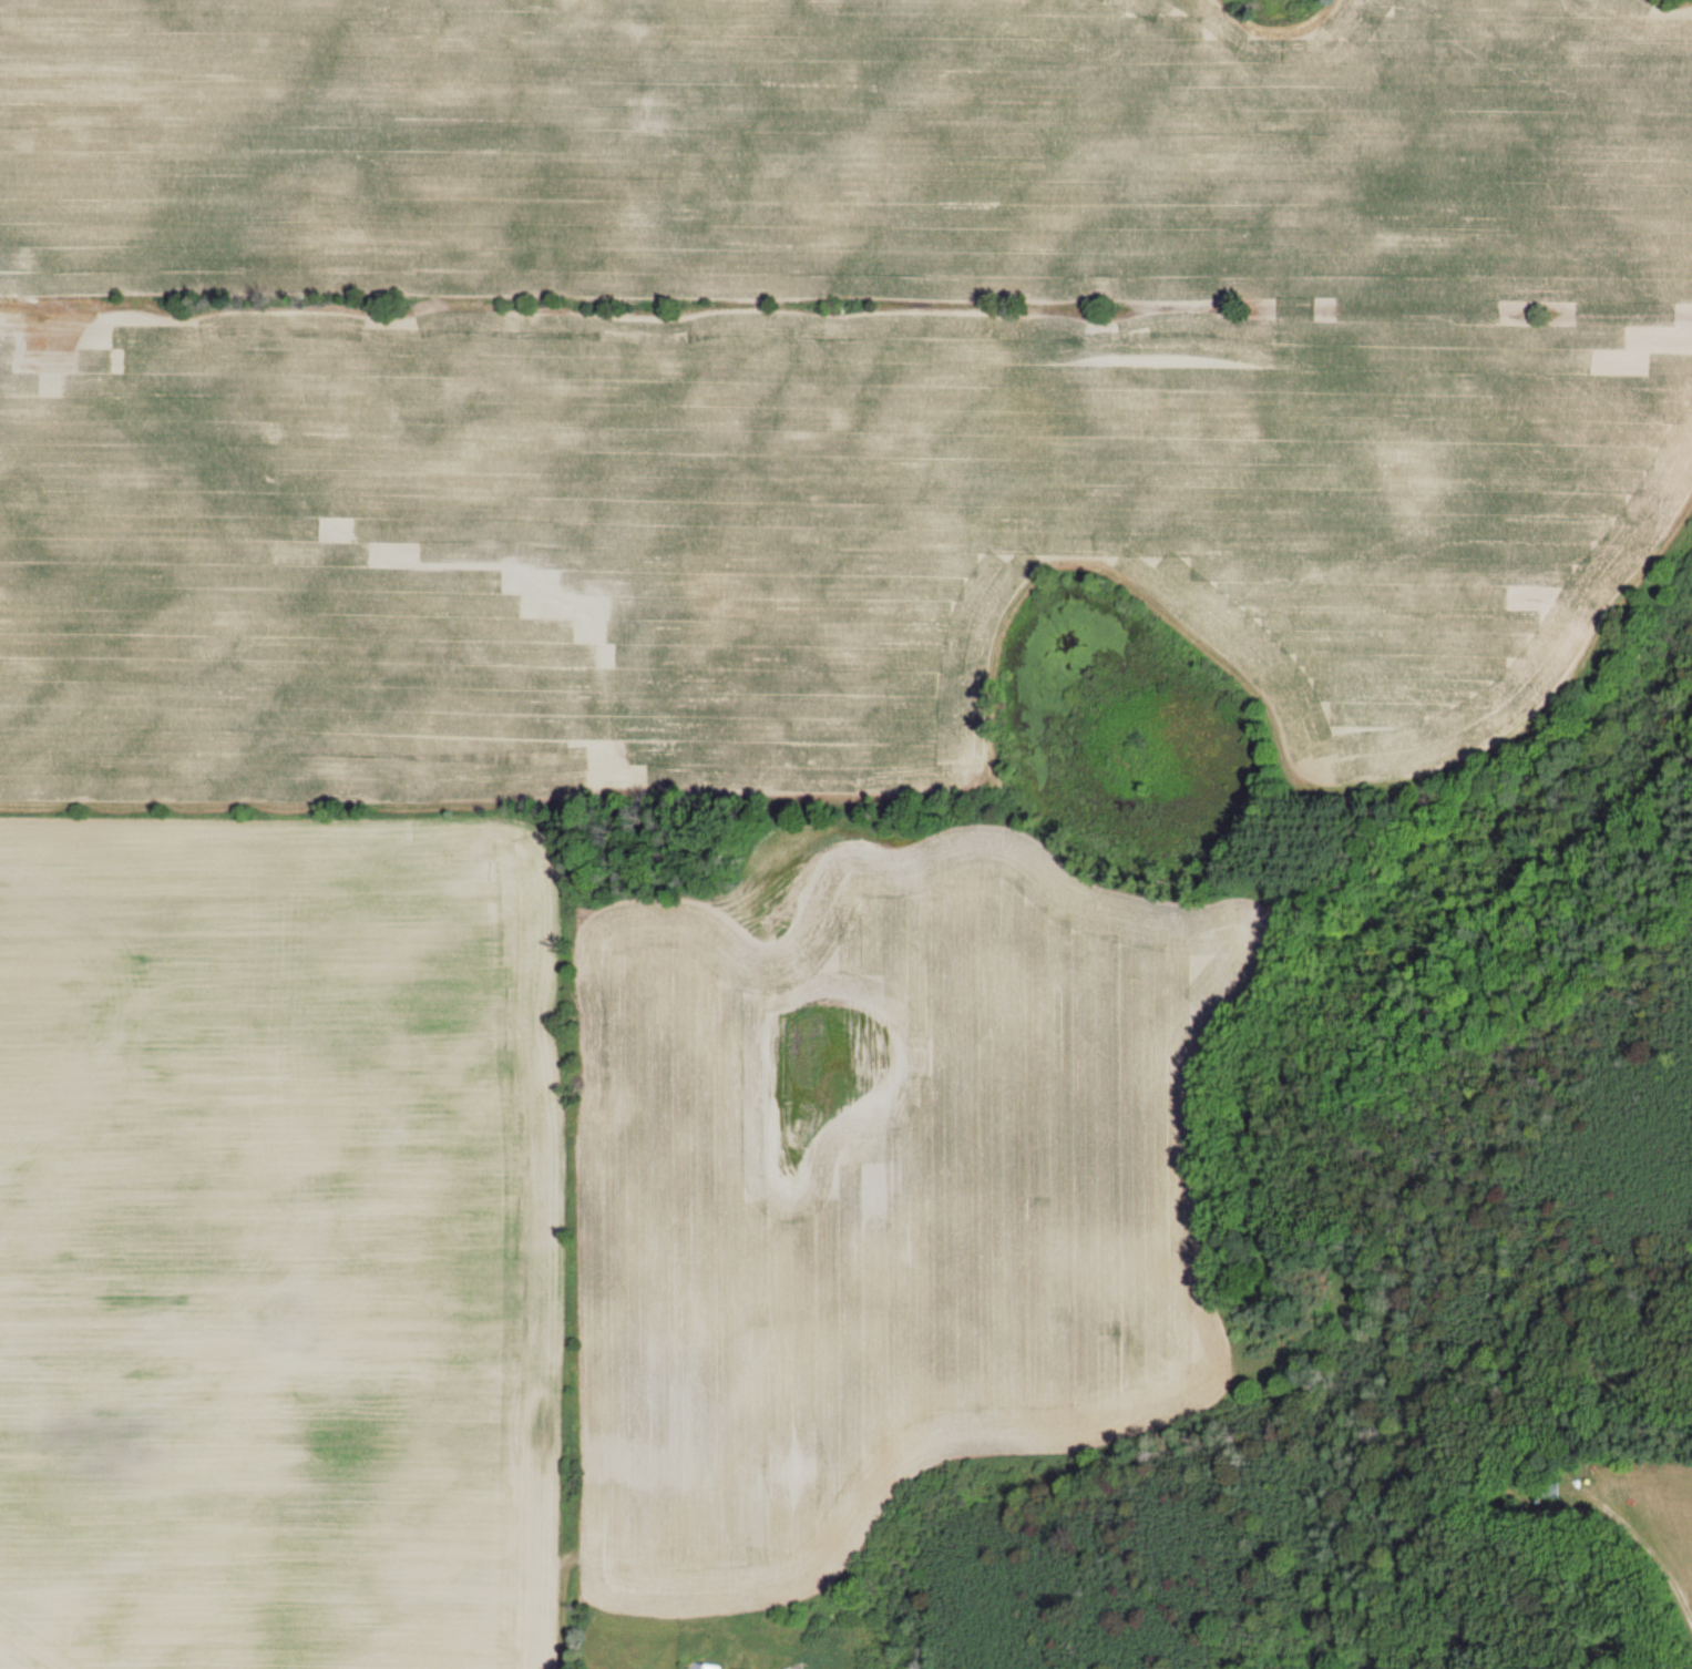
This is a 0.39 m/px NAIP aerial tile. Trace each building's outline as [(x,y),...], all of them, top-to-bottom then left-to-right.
[(1560,1484),(1546,1484),(1546,1498),(1560,1498),(1560,1484)]
